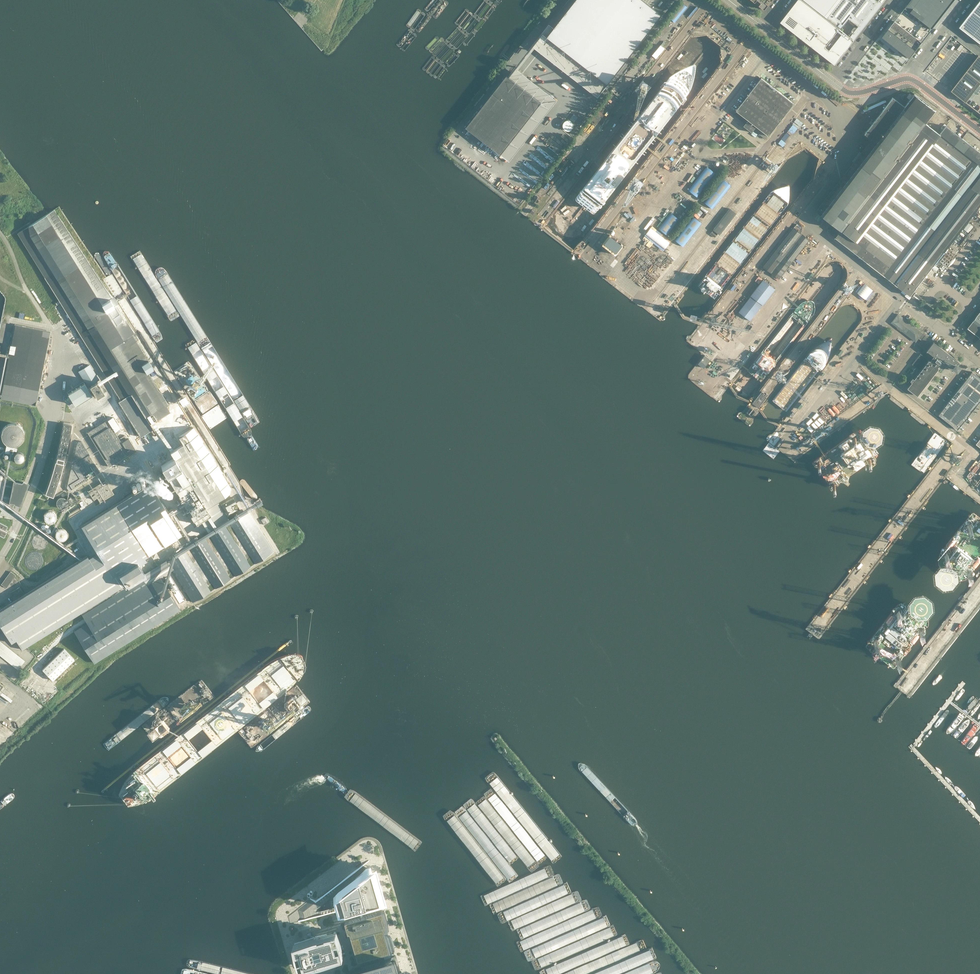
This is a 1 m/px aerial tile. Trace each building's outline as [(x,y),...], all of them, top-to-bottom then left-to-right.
[(608,84),(662,15),(654,8),(660,0),(576,0),(563,16),(547,36),(543,33),(538,40),(544,45),(549,38),(608,84)] [(772,0),(752,0),(764,10),(772,0)] [(803,0),(797,0),(780,22),(795,34),(797,32),(801,35),(800,37),(834,65),(835,64),(847,48),(853,41),(854,40),(803,0)] [(841,0),(804,0),(827,18),(841,0)] [(885,0),(878,0),(877,1),(877,0),(841,0),(827,18),(841,29),(849,19),(858,26),(850,36),(854,39),(885,0)] [(904,7),(932,29),(954,0),(910,0),(904,7)] [(960,27),(979,43),(979,1),(960,27)] [(914,51),(921,42),(894,21),(891,24),(881,37),(909,58),(914,51)] [(979,83),(979,57),(978,55),(951,90),(965,102),(979,83)] [(507,75),(466,127),(501,154),(542,102),(507,75)] [(769,136),(794,103),(761,78),(740,106),(739,105),(738,107),(739,107),(736,110),(737,111),(734,114),(745,123),(744,126),(752,132),(754,130),(765,139),(768,135),(769,136)] [(979,173),(979,152),(946,126),(940,134),(939,134),(925,123),(925,122),(935,109),(914,94),(911,98),(910,98),(908,99),(909,100),(905,106),(893,97),(865,134),(871,139),(816,210),(836,226),(830,234),(866,262),(908,208),(935,230),(979,173)] [(574,114),(570,119),(574,122),(578,117),(574,114)] [(570,130),(571,130),(572,129),(573,128),(573,127),(574,126),(574,125),(573,124),(573,123),(572,122),(571,121),(570,120),(569,120),(568,120),(567,120),(566,121),(565,121),(564,122),(563,123),(563,124),(563,125),(563,126),(563,127),(564,128),(565,129),(566,130),(567,130),(568,131),(569,131),(570,130)] [(688,190),(697,197),(715,173),(707,166),(688,190)] [(979,205),(979,173),(935,230),(918,251),(934,264),(979,205)] [(721,233),(736,214),(730,208),(714,228),(721,233)] [(934,264),(918,251),(935,230),(908,208),(866,262),(910,295),(934,264)] [(75,631),(94,662),(179,609),(165,587),(168,577),(197,623),(200,622),(170,573),(170,572),(173,570),(192,602),(272,552),(248,513),(231,523),(230,522),(229,518),(227,516),(231,513),(234,512),(239,509),(236,503),(233,497),(220,505),(217,500),(230,493),(231,488),(193,427),(179,436),(187,450),(181,455),(177,448),(173,450),(162,433),(164,432),(165,432),(160,424),(157,426),(154,421),(157,419),(168,412),(165,407),(169,404),(148,372),(153,368),(152,367),(136,340),(138,339),(116,305),(114,306),(110,299),(111,298),(54,210),(50,212),(29,226),(19,232),(44,274),(62,302),(121,398),(122,399),(118,402),(123,411),(128,419),(130,423),(129,423),(133,431),(135,440),(153,429),(154,430),(152,431),(155,437),(160,435),(171,451),(170,451),(174,457),(161,465),(176,490),(179,495),(183,503),(172,509),(172,508),(167,511),(150,483),(81,526),(98,552),(89,557),(87,555),(82,558),(79,560),(26,593),(16,600),(0,609),(0,624),(12,643),(16,640),(22,649),(26,647),(27,646),(57,628),(81,613),(88,624),(75,631)] [(683,246),(702,223),(693,216),(674,240),(683,246)] [(780,278),(809,240),(793,228),(764,266),(780,278)] [(751,320),(775,289),(763,279),(739,311),(751,320)] [(922,298),(916,293),(912,297),(918,302),(922,298)] [(979,336),(979,311),(967,328),(979,337),(979,336)] [(917,396),(937,370),(939,368),(941,370),(942,371),(945,368),(944,367),(946,365),(952,370),(954,369),(957,371),(961,366),(958,363),(959,361),(925,335),(922,333),(898,314),(892,323),(916,341),(918,338),(921,340),(919,344),(927,350),(934,356),(932,358),(931,357),(929,360),(920,353),(912,364),(920,371),(914,379),(913,378),(910,381),(912,382),(907,388),(917,396)] [(35,405),(46,354),(50,332),(16,325),(1,399),(35,405)] [(705,368),(711,360),(706,356),(699,364),(705,368)] [(104,392),(97,381),(99,380),(89,365),(79,371),(86,382),(68,393),(75,404),(94,392),(97,397),(104,392)] [(972,372),(963,384),(979,397),(979,378),(972,372)] [(979,401),(979,397),(963,384),(948,403),(967,417),(979,401)] [(967,417),(948,403),(939,415),(957,429),(967,417)] [(125,448),(115,432),(120,428),(113,417),(108,420),(87,432),(109,467),(129,454),(125,448)] [(16,424),(14,423),(13,423),(12,423),(11,423),(10,423),(9,424),(8,424),(7,424),(7,425),(6,425),(5,426),(4,427),(3,428),(3,429),(2,430),(2,431),(2,432),(1,432),(1,433),(1,434),(1,435),(1,436),(1,437),(2,437),(2,438),(2,439),(3,440),(3,441),(4,442),(4,443),(5,443),(7,445),(7,444),(7,445),(8,445),(9,445),(9,446),(10,446),(11,446),(12,446),(14,446),(15,446),(16,446),(17,445),(18,445),(19,444),(20,444),(20,443),(21,442),(22,441),(23,440),(23,439),(24,438),(24,437),(24,436),(24,435),(24,434),(24,433),(24,432),(24,431),(23,431),(23,430),(23,429),(22,428),(21,427),(20,426),(19,425),(18,425),(17,424),(16,424)] [(67,462),(68,454),(66,454),(67,448),(68,442),(70,431),(71,425),(63,424),(62,430),(61,435),(60,441),(59,446),(58,452),(57,458),(56,461),(54,466),(53,472),(51,477),(49,482),(48,488),(45,493),(53,496),(55,490),(57,485),(59,479),(62,469),(65,469),(67,462)] [(100,472),(89,455),(90,455),(81,441),(77,443),(72,463),(73,465),(72,465),(73,467),(71,467),(67,487),(69,491),(73,489),(86,481),(86,480),(100,472)] [(22,453),(21,453),(21,452),(20,452),(19,452),(18,452),(17,452),(17,453),(16,453),(15,454),(15,455),(14,456),(14,457),(14,458),(14,459),(15,459),(15,460),(15,461),(16,461),(17,461),(17,462),(18,462),(19,462),(20,462),(21,462),(22,461),(23,460),(24,459),(24,458),(24,457),(24,456),(24,455),(23,454),(22,453)] [(146,476),(130,485),(134,491),(149,481),(146,476)] [(111,491),(110,489),(111,489),(105,481),(106,481),(105,480),(88,491),(89,491),(94,499),(97,497),(100,502),(114,494),(114,493),(113,493),(112,491),(111,491)] [(20,506),(29,484),(23,482),(23,483),(14,482),(10,502),(15,503),(15,504),(20,506)] [(67,500),(67,499),(66,499),(65,498),(65,497),(64,497),(63,497),(62,497),(61,497),(60,497),(59,498),(58,499),(57,499),(57,500),(57,501),(57,502),(57,503),(57,504),(57,505),(58,505),(58,506),(59,507),(60,507),(61,507),(62,508),(63,508),(63,507),(64,507),(65,507),(66,506),(66,505),(67,505),(67,504),(67,503),(67,502),(67,501),(67,500)] [(55,513),(54,512),(53,511),(52,511),(51,511),(50,511),(49,511),(48,512),(47,512),(46,513),(45,514),(45,515),(45,516),(44,516),(44,517),(44,518),(45,518),(45,519),(45,520),(46,521),(47,522),(48,522),(48,523),(49,523),(50,523),(51,523),(52,523),(53,523),(54,522),(55,521),(56,520),(56,519),(57,518),(57,517),(57,516),(56,515),(56,514),(55,513)] [(60,529),(59,529),(58,530),(57,531),(56,532),(56,533),(56,534),(56,535),(56,536),(56,537),(57,538),(57,539),(58,539),(58,540),(59,540),(60,541),(61,541),(62,541),(63,541),(64,541),(65,540),(66,539),(67,539),(67,538),(68,537),(68,536),(68,535),(68,534),(68,533),(68,532),(67,532),(67,531),(66,530),(65,530),(65,529),(64,529),(63,529),(62,529),(61,529),(60,529)] [(43,536),(42,535),(41,535),(40,535),(39,535),(38,535),(37,535),(36,536),(35,536),(35,537),(34,537),(34,538),(33,539),(33,540),(32,540),(32,541),(32,542),(32,543),(32,544),(33,544),(33,545),(33,546),(34,547),(35,548),(36,548),(37,549),(38,549),(39,549),(40,549),(41,549),(42,549),(43,548),(44,548),(44,547),(45,547),(46,546),(46,545),(47,544),(47,543),(47,542),(47,541),(46,540),(46,539),(45,538),(44,537),(44,536),(43,536)] [(26,559),(26,560),(26,561),(26,562),(26,563),(27,564),(27,565),(28,566),(29,567),(30,568),(31,568),(32,569),(33,569),(34,569),(35,569),(36,568),(37,568),(38,568),(38,567),(39,567),(40,566),(41,565),(41,564),(42,563),(42,562),(42,561),(42,560),(42,559),(42,558),(41,558),(41,557),(41,556),(40,555),(39,554),(38,554),(37,553),(36,553),(35,553),(34,553),(33,553),(32,553),(31,553),(30,554),(29,554),(28,555),(27,556),(27,557),(26,558),(26,559)] [(7,588),(16,575),(11,571),(1,584),(7,588)] [(14,596),(22,591),(19,587),(11,592),(14,596)] [(0,641),(0,655),(18,670),(25,661),(0,641)] [(41,663),(50,654),(45,649),(36,657),(41,663)] [(53,680),(74,659),(64,649),(59,653),(42,669),(53,680)] [(373,886),(368,870),(369,869),(368,868),(366,869),(365,869),(364,867),(364,865),(369,861),(369,860),(364,864),(349,875),(327,892),(327,893),(329,898),(332,907),(333,912),(373,900),(377,898),(377,897),(376,897),(374,889),(374,888),(375,888),(375,887),(374,886),(373,886)] [(321,898),(318,900),(319,903),(320,905),(325,902),(329,898),(327,892),(322,895),(320,897),(321,898)] [(321,898),(320,897),(316,900),(310,898),(310,899),(311,899),(316,902),(303,911),(305,918),(298,920),(298,921),(298,922),(300,921),(323,914),(323,913),(322,914),(321,910),(315,912),(315,910),(320,905),(319,903),(318,900),(321,898)] [(298,922),(298,921),(290,923),(289,916),(311,899),(310,899),(288,915),(287,916),(290,923),(290,924),(298,922)] [(372,913),(364,915),(346,920),(346,921),(349,935),(350,935),(351,935),(351,936),(352,936),(354,943),(354,944),(353,944),(353,945),(352,945),(352,946),(356,959),(357,959),(357,960),(361,959),(388,951),(393,949),(394,949),(394,948),(392,941),(392,940),(391,940),(390,940),(389,940),(389,939),(389,937),(388,937),(387,937),(387,936),(386,936),(386,934),(385,934),(383,934),(382,934),(382,933),(383,932),(383,931),(382,930),(381,930),(381,929),(381,928),(383,928),(383,927),(384,927),(384,926),(382,921),(382,920),(383,920),(385,919),(385,918),(383,911),(383,910),(382,910),(377,911),(372,913)] [(322,969),(323,970),(324,970),(325,970),(326,970),(326,969),(326,968),(336,965),(335,962),(335,960),(334,960),(334,959),(334,958),(341,956),(342,956),(342,954),(341,949),(340,943),(338,939),(337,939),(336,935),(335,931),(334,932),(327,934),(327,933),(315,936),(295,943),(297,955),(302,969),(303,971),(304,971),(304,972),(305,973),(304,973),(307,973),(311,973),(311,972),(322,969)] [(397,973),(398,973),(399,972),(400,972),(400,971),(400,969),(399,967),(398,964),(398,961),(396,957),(396,956),(396,955),(395,955),(394,955),(362,964),(361,965),(360,965),(360,966),(360,967),(360,968),(362,973),(398,973),(397,973)] [(322,969),(311,972),(311,973),(325,970),(337,966),(336,962),(335,962),(336,965),(326,968),(322,969)]
